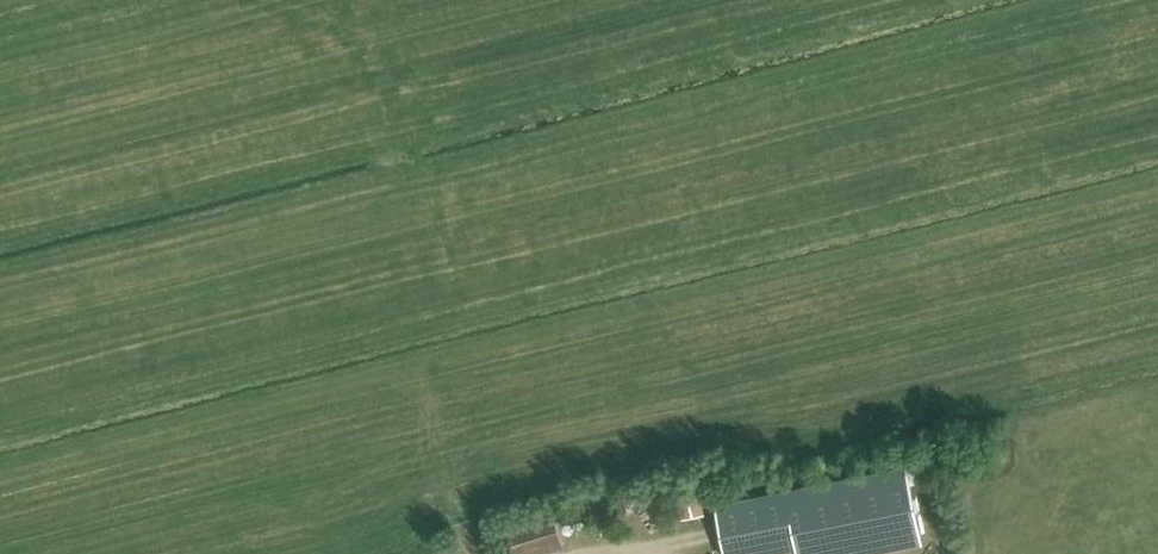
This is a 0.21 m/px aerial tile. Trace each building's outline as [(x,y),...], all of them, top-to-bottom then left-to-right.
[(922,542),(907,466),(718,504),(728,553),(765,553),(799,547),(801,553),(862,553),(922,542)] [(679,496),(682,519),(704,516),(700,493),(679,496)] [(557,524),(574,519),(570,503),(552,508),(505,523),(514,553),(540,553),(564,546),(557,524)]
